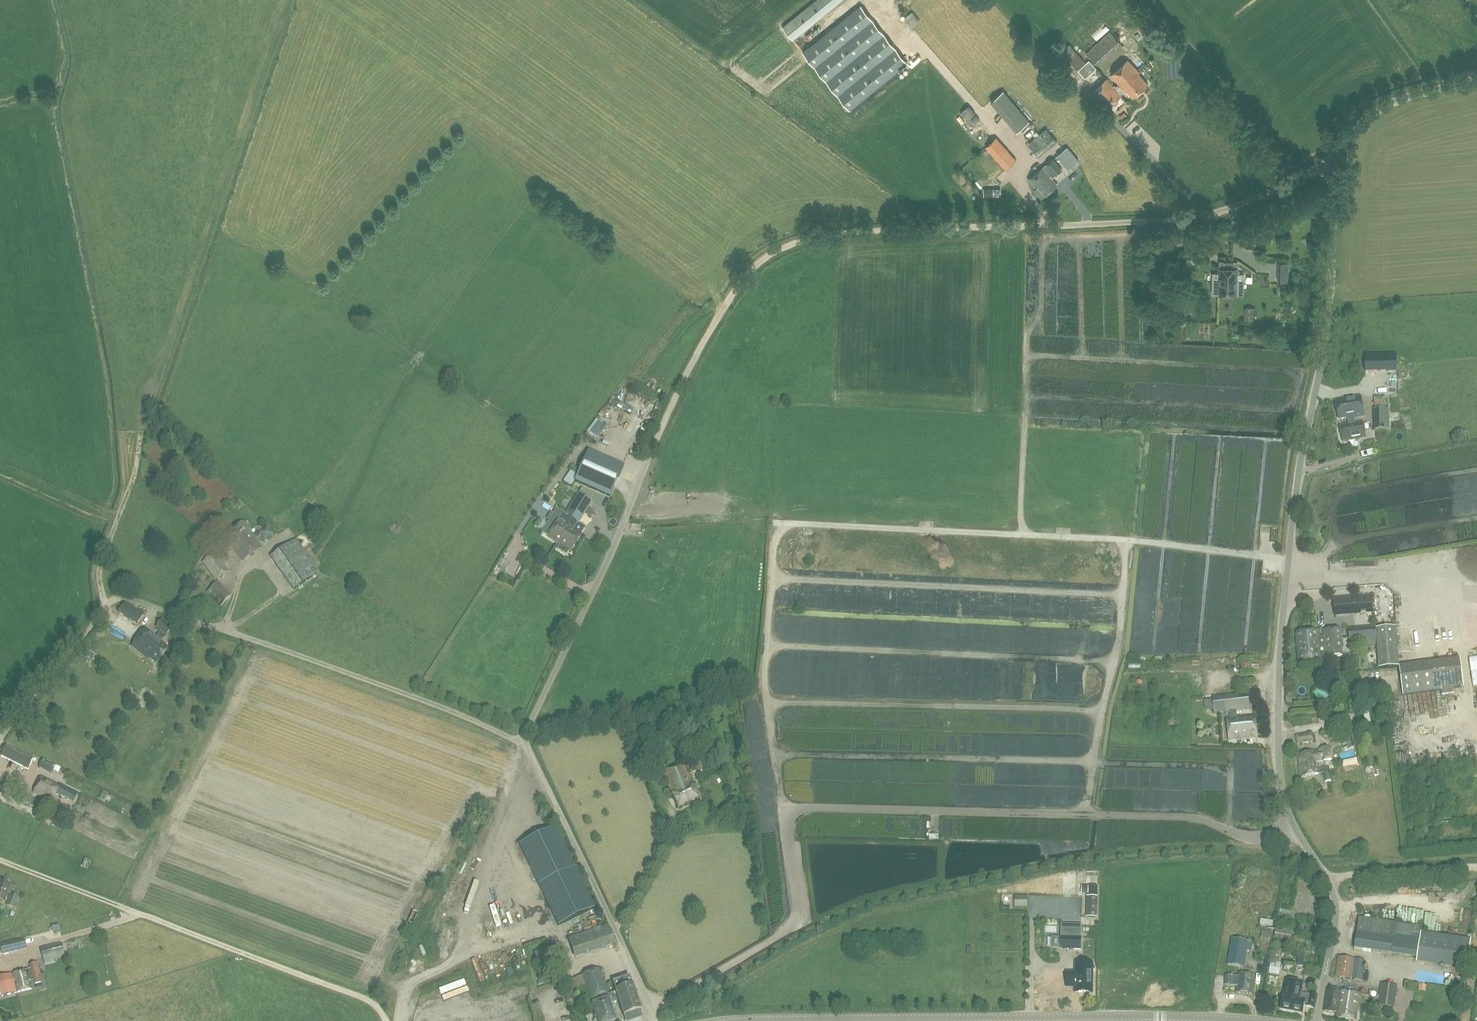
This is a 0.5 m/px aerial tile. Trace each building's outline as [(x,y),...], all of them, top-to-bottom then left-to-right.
[(842,0),(815,0),(783,27),(793,39),(842,0)] [(922,3),(917,6),(923,14),(927,11),(922,3)] [(861,5),(803,52),(850,110),(908,63),(861,5)] [(920,20),(912,12),(904,18),(912,27),(920,20)] [(1109,32),(1085,54),(1096,66),(1120,44),(1109,32)] [(1085,62),(1076,51),(1069,57),(1068,58),(1078,68),(1085,62)] [(1118,85),(1116,86),(1115,84),(1113,85),(1106,78),(1093,90),(1109,107),(1122,95),(1121,94),(1126,90),(1127,91),(1128,90),(1133,97),(1148,84),(1139,73),(1140,72),(1128,59),(1111,74),(1121,85),(1119,86),(1118,85)] [(1089,60),(1084,65),(1091,72),(1096,68),(1089,60)] [(1029,120),(1004,90),(991,101),(1017,131),(1029,120)] [(975,113),(968,105),(960,112),(967,120),(975,113)] [(1046,128),(1037,136),(1028,144),(1039,157),(1058,142),(1046,128)] [(1017,160),(997,137),(985,147),(1006,170),(1017,160)] [(1063,158),(1071,151),(1067,147),(1064,149),(1059,153),(1063,158)] [(1063,170),(1053,158),(1043,167),(1052,177),(1055,175),(1056,175),(1063,170)] [(1058,185),(1052,177),(1043,167),(1029,178),(1036,187),(1034,189),(1041,198),(1058,185)] [(1160,250),(1151,251),(1152,261),(1161,260),(1160,250)] [(1225,262),(1224,268),(1220,268),(1219,294),(1228,294),(1229,262),(1225,262)] [(1229,262),(1228,294),(1243,295),(1243,280),(1239,280),(1240,269),(1233,268),(1233,262),(1229,262)] [(1289,263),(1279,263),(1279,281),(1288,281),(1289,263)] [(1274,276),(1273,268),(1263,269),(1263,277),(1274,276)] [(1253,310),(1245,310),(1245,319),(1253,319),(1253,310)] [(1376,356),(1365,356),(1366,373),(1377,372),(1376,356)] [(1387,386),(1388,376),(1372,376),(1372,385),(1387,386)] [(1351,400),(1337,402),(1340,421),(1348,419),(1350,426),(1356,424),(1355,418),(1365,416),(1361,397),(1351,399),(1351,400)] [(1389,410),(1375,411),(1376,431),(1389,430),(1389,410)] [(605,425),(596,419),(588,430),(597,437),(605,425)] [(1341,427),(1344,442),(1367,438),(1364,423),(1356,424),(1350,426),(1341,427)] [(589,451),(576,481),(609,496),(622,466),(589,451)] [(544,492),(540,498),(546,501),(549,495),(544,492)] [(564,513),(556,508),(541,532),(548,536),(548,537),(560,544),(558,548),(567,554),(569,550),(570,551),(580,534),(573,529),(577,522),(578,523),(591,502),(577,493),(564,513)] [(535,528),(539,523),(532,519),(529,524),(535,528)] [(232,546),(242,561),(262,548),(244,521),(220,536),(228,549),(232,546)] [(297,538),(270,556),(288,583),(293,590),(320,572),(297,538)] [(215,552),(202,561),(215,581),(229,571),(215,552)] [(231,595),(217,581),(206,592),(219,606),(231,595)] [(1372,594),(1333,598),(1334,616),(1361,614),(1361,612),(1366,612),(1366,614),(1374,613),(1372,594)] [(143,614),(124,602),(117,612),(137,624),(143,614)] [(161,640),(165,635),(171,627),(161,619),(155,627),(160,631),(156,637),(145,628),(131,646),(148,659),(149,658),(156,664),(168,647),(162,642),(162,641),(161,640)] [(1375,629),(1378,668),(1399,667),(1396,627),(1375,629)] [(1341,647),(1343,647),(1341,629),(1323,630),(1324,643),(1325,643),(1327,656),(1342,655),(1341,647)] [(1358,646),(1357,629),(1348,629),(1349,646),(1358,646)] [(1296,633),(1298,662),(1322,660),(1319,631),(1296,633)] [(1468,656),(1473,686),(1476,686),(1476,655),(1468,656)] [(1460,659),(1434,662),(1438,690),(1463,687),(1460,659)] [(1212,697),(1214,713),(1249,709),(1247,693),(1212,697)] [(703,700),(705,708),(711,707),(712,709),(724,706),(721,695),(703,700)] [(1420,726),(1421,734),(1458,729),(1456,717),(1445,718),(1444,711),(1421,714),(1423,726),(1420,726)] [(1254,716),(1226,719),(1228,740),(1257,737),(1254,716)] [(1343,729),(1348,749),(1365,746),(1362,732),(1355,733),(1354,727),(1343,729)] [(1297,745),(1315,741),(1313,732),(1295,735),(1297,745)] [(33,759),(22,753),(7,745),(1,756),(28,769),(33,759)] [(1322,768),(1319,769),(1317,762),(1332,758),(1329,746),(1320,749),(1321,754),(1315,755),(1314,751),(1297,755),(1300,767),(1298,767),(1300,777),(1319,773),(1320,774),(1323,773),(1325,782),(1331,780),(1329,766),(1322,767),(1322,768)] [(38,767),(49,772),(53,763),(42,758),(38,767)] [(65,772),(66,764),(58,763),(56,770),(65,772)] [(692,784),(684,764),(662,772),(672,793),(678,807),(698,797),(692,784)] [(41,777),(33,793),(40,796),(41,795),(52,800),(55,793),(74,802),(78,793),(60,784),(59,785),(41,777)] [(109,796),(112,789),(106,786),(103,793),(109,796)] [(37,800),(25,794),(21,801),(45,813),(49,805),(37,800)] [(555,920),(558,925),(594,908),(593,907),(555,827),(519,844),(555,920)] [(0,880),(0,901),(5,902),(8,893),(10,894),(6,905),(15,909),(19,896),(11,893),(14,885),(10,884),(0,880)] [(1420,889),(1420,900),(1433,901),(1434,889),(1420,889)] [(1448,899),(1447,889),(1435,889),(1435,900),(1448,899)] [(1098,896),(1087,896),(1087,916),(1098,917),(1098,896)] [(1359,917),(1357,932),(1354,949),(1392,954),(1392,955),(1416,958),(1416,962),(1467,969),(1471,939),(1421,932),(1422,926),(1396,923),(1396,922),(1359,917)] [(61,921),(53,921),(54,929),(62,929),(61,921)] [(574,958),(615,944),(607,924),(567,938),(574,958)] [(1293,930),(1276,927),(1274,938),(1291,940),(1293,930)] [(1082,931),(1061,930),(1060,949),(1081,949),(1082,931)] [(0,945),(0,947),(2,955),(26,949),(24,939),(0,945)] [(1246,952),(1251,952),(1253,943),(1246,942),(1244,951),(1246,952)] [(42,956),(43,960),(53,957),(64,955),(61,943),(55,945),(40,949),(42,956)] [(556,957),(552,946),(534,953),(538,963),(556,957)] [(1242,947),(1232,946),(1229,966),(1239,967),(1242,947)] [(1298,953),(1298,954),(1296,964),(1303,965),(1305,954),(1298,953)] [(1365,960),(1355,958),(1338,956),(1335,977),(1352,979),(1362,980),(1365,960)] [(1266,971),(1277,972),(1278,959),(1268,958),(1266,971)] [(1284,970),(1294,971),(1295,963),(1285,961),(1284,970)] [(16,992),(31,989),(29,981),(34,980),(34,983),(41,981),(37,963),(29,965),(30,969),(26,970),(12,974),(0,977),(0,993),(1,997),(16,993),(16,992)] [(1092,964),(1079,963),(1079,973),(1076,973),(1067,973),(1067,977),(1066,977),(1066,982),(1067,982),(1067,987),(1075,987),(1075,992),(1092,992),(1092,964)] [(599,995),(606,992),(608,992),(600,968),(581,975),(589,998),(599,995)] [(1238,976),(1232,975),(1225,975),(1224,985),(1231,985),(1237,986),(1236,992),(1252,993),(1254,975),(1238,973),(1238,976)] [(578,1002),(589,998),(581,975),(571,979),(578,1002)] [(632,985),(632,986),(629,977),(627,978),(612,983),(615,991),(618,1001),(623,1016),(641,1010),(632,985)] [(1286,979),(1280,1008),(1302,1013),(1304,1002),(1306,1002),(1308,993),(1301,992),(1303,983),(1286,979)] [(1394,1008),(1398,986),(1381,983),(1378,1005),(1394,1008)] [(1341,991),(1341,990),(1328,988),(1324,1011),(1337,1013),(1340,991),(1341,991)] [(1313,1007),(1316,992),(1308,990),(1308,993),(1306,1002),(1306,1005),(1313,1007)] [(576,1005),(572,991),(564,994),(568,1007),(576,1005)] [(606,992),(599,995),(601,1001),(590,1004),(596,1020),(615,1020),(616,1020),(611,1003),(618,1001),(615,991),(607,994),(606,992)] [(1362,994),(1341,991),(1340,991),(1337,1013),(1336,1018),(1356,1020),(1359,1001),(1361,1002),(1362,994)]
